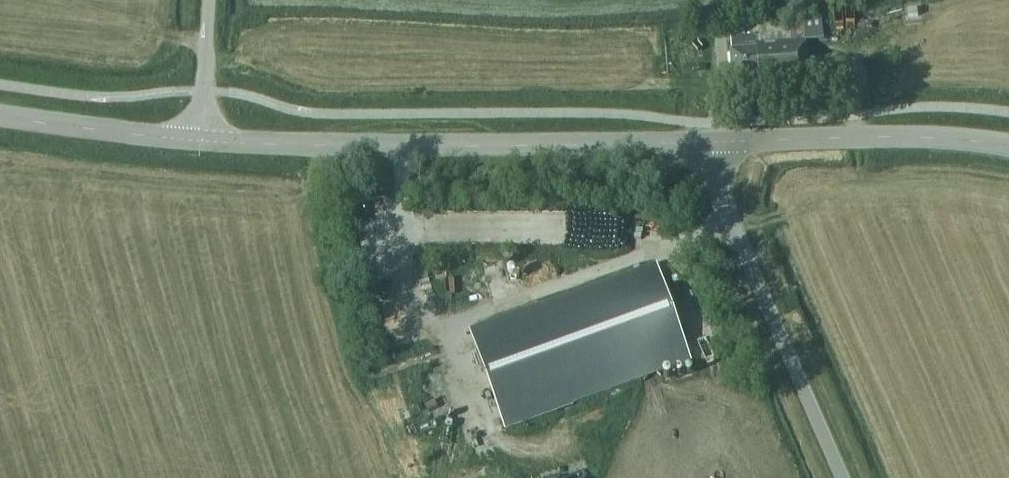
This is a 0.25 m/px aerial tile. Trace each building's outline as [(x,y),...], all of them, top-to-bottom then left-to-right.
[(759,93),(809,89),(804,24),(760,27),(761,36),(730,38),(734,90),(758,88),(759,93)] [(538,304),(537,303),(469,327),(504,427),(572,403),(572,402),(690,360),(656,263),(538,304)]
